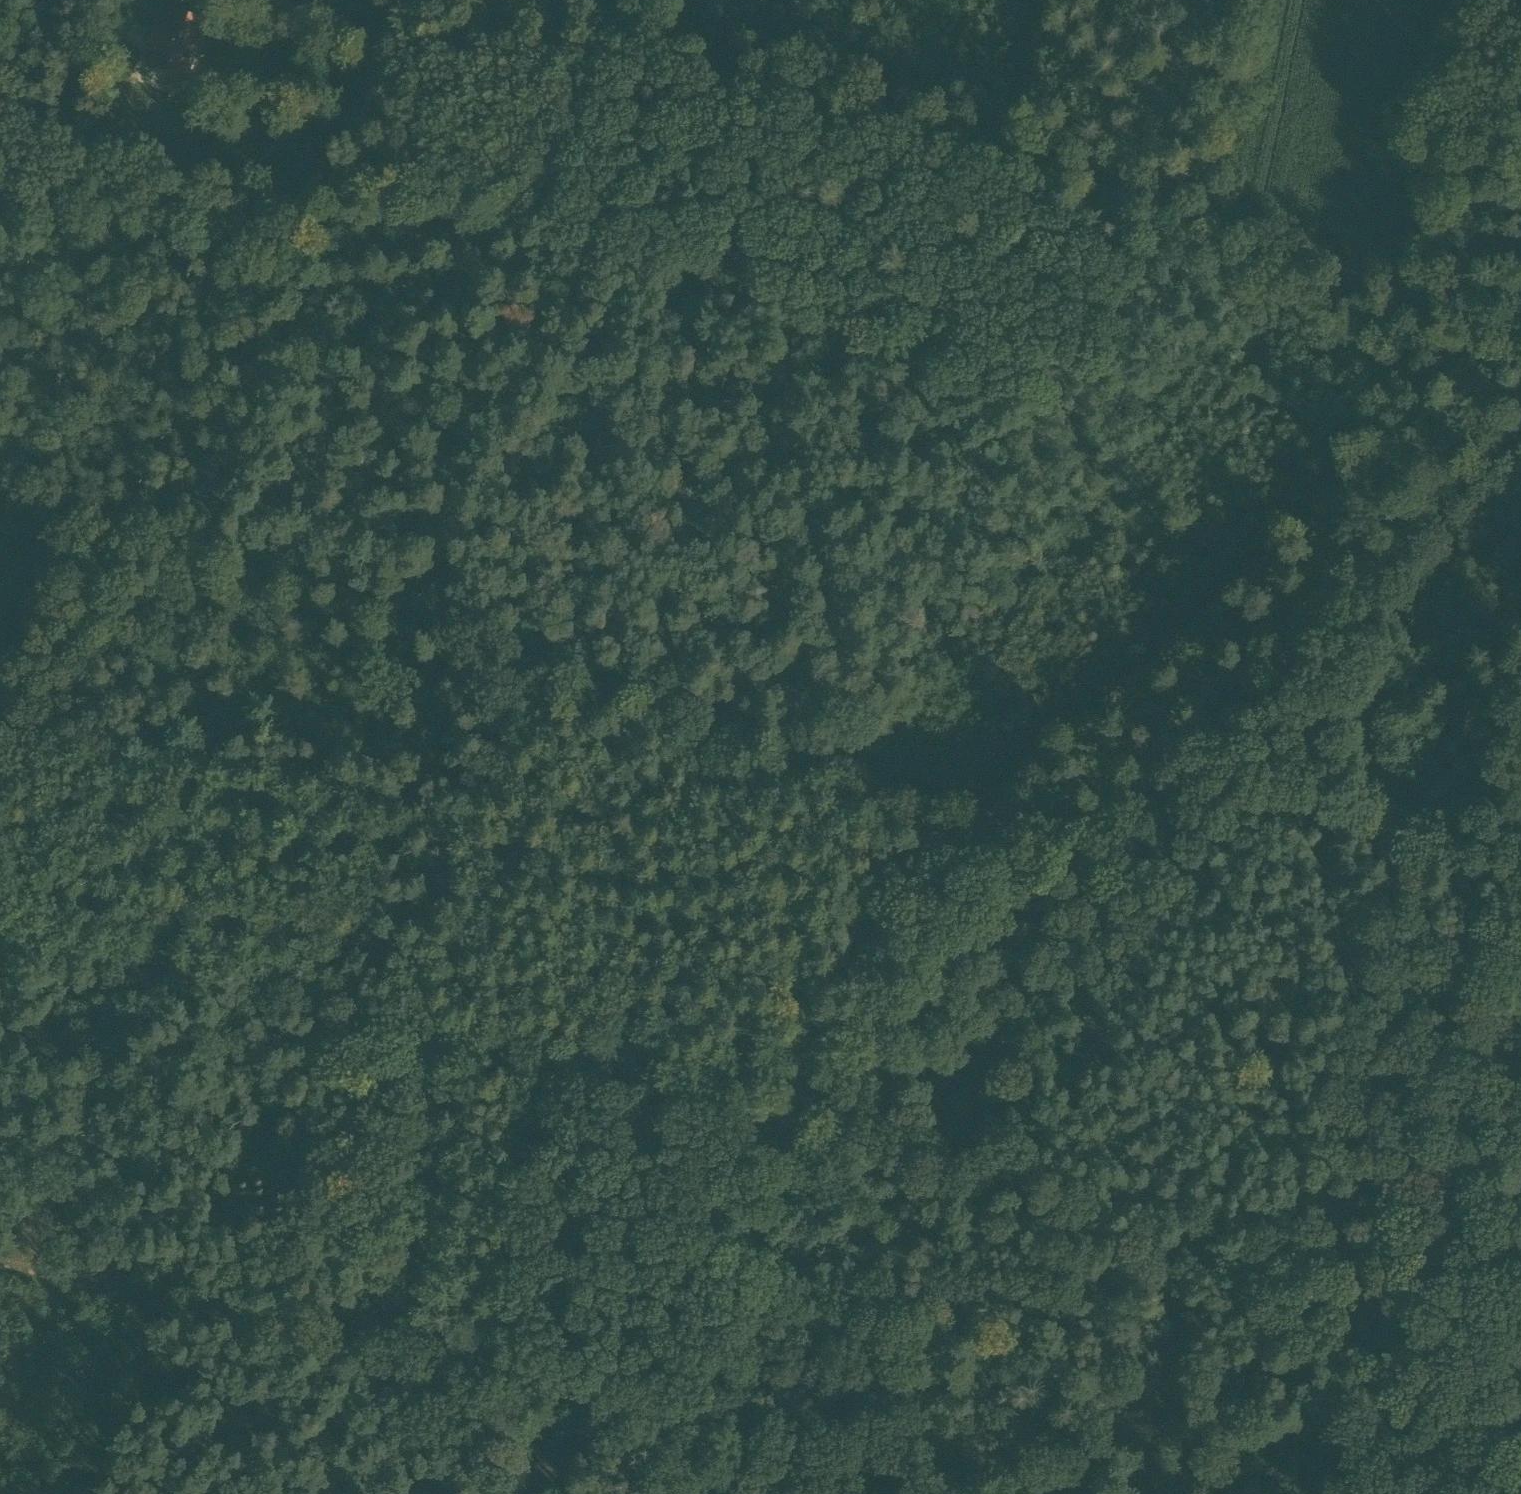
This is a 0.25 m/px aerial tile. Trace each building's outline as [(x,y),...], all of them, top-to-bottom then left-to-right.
[(202,25),(172,12),(149,67),(171,76),(175,66),(183,70),(202,25)] [(126,84),(110,78),(106,89),(122,95),(126,84)]
